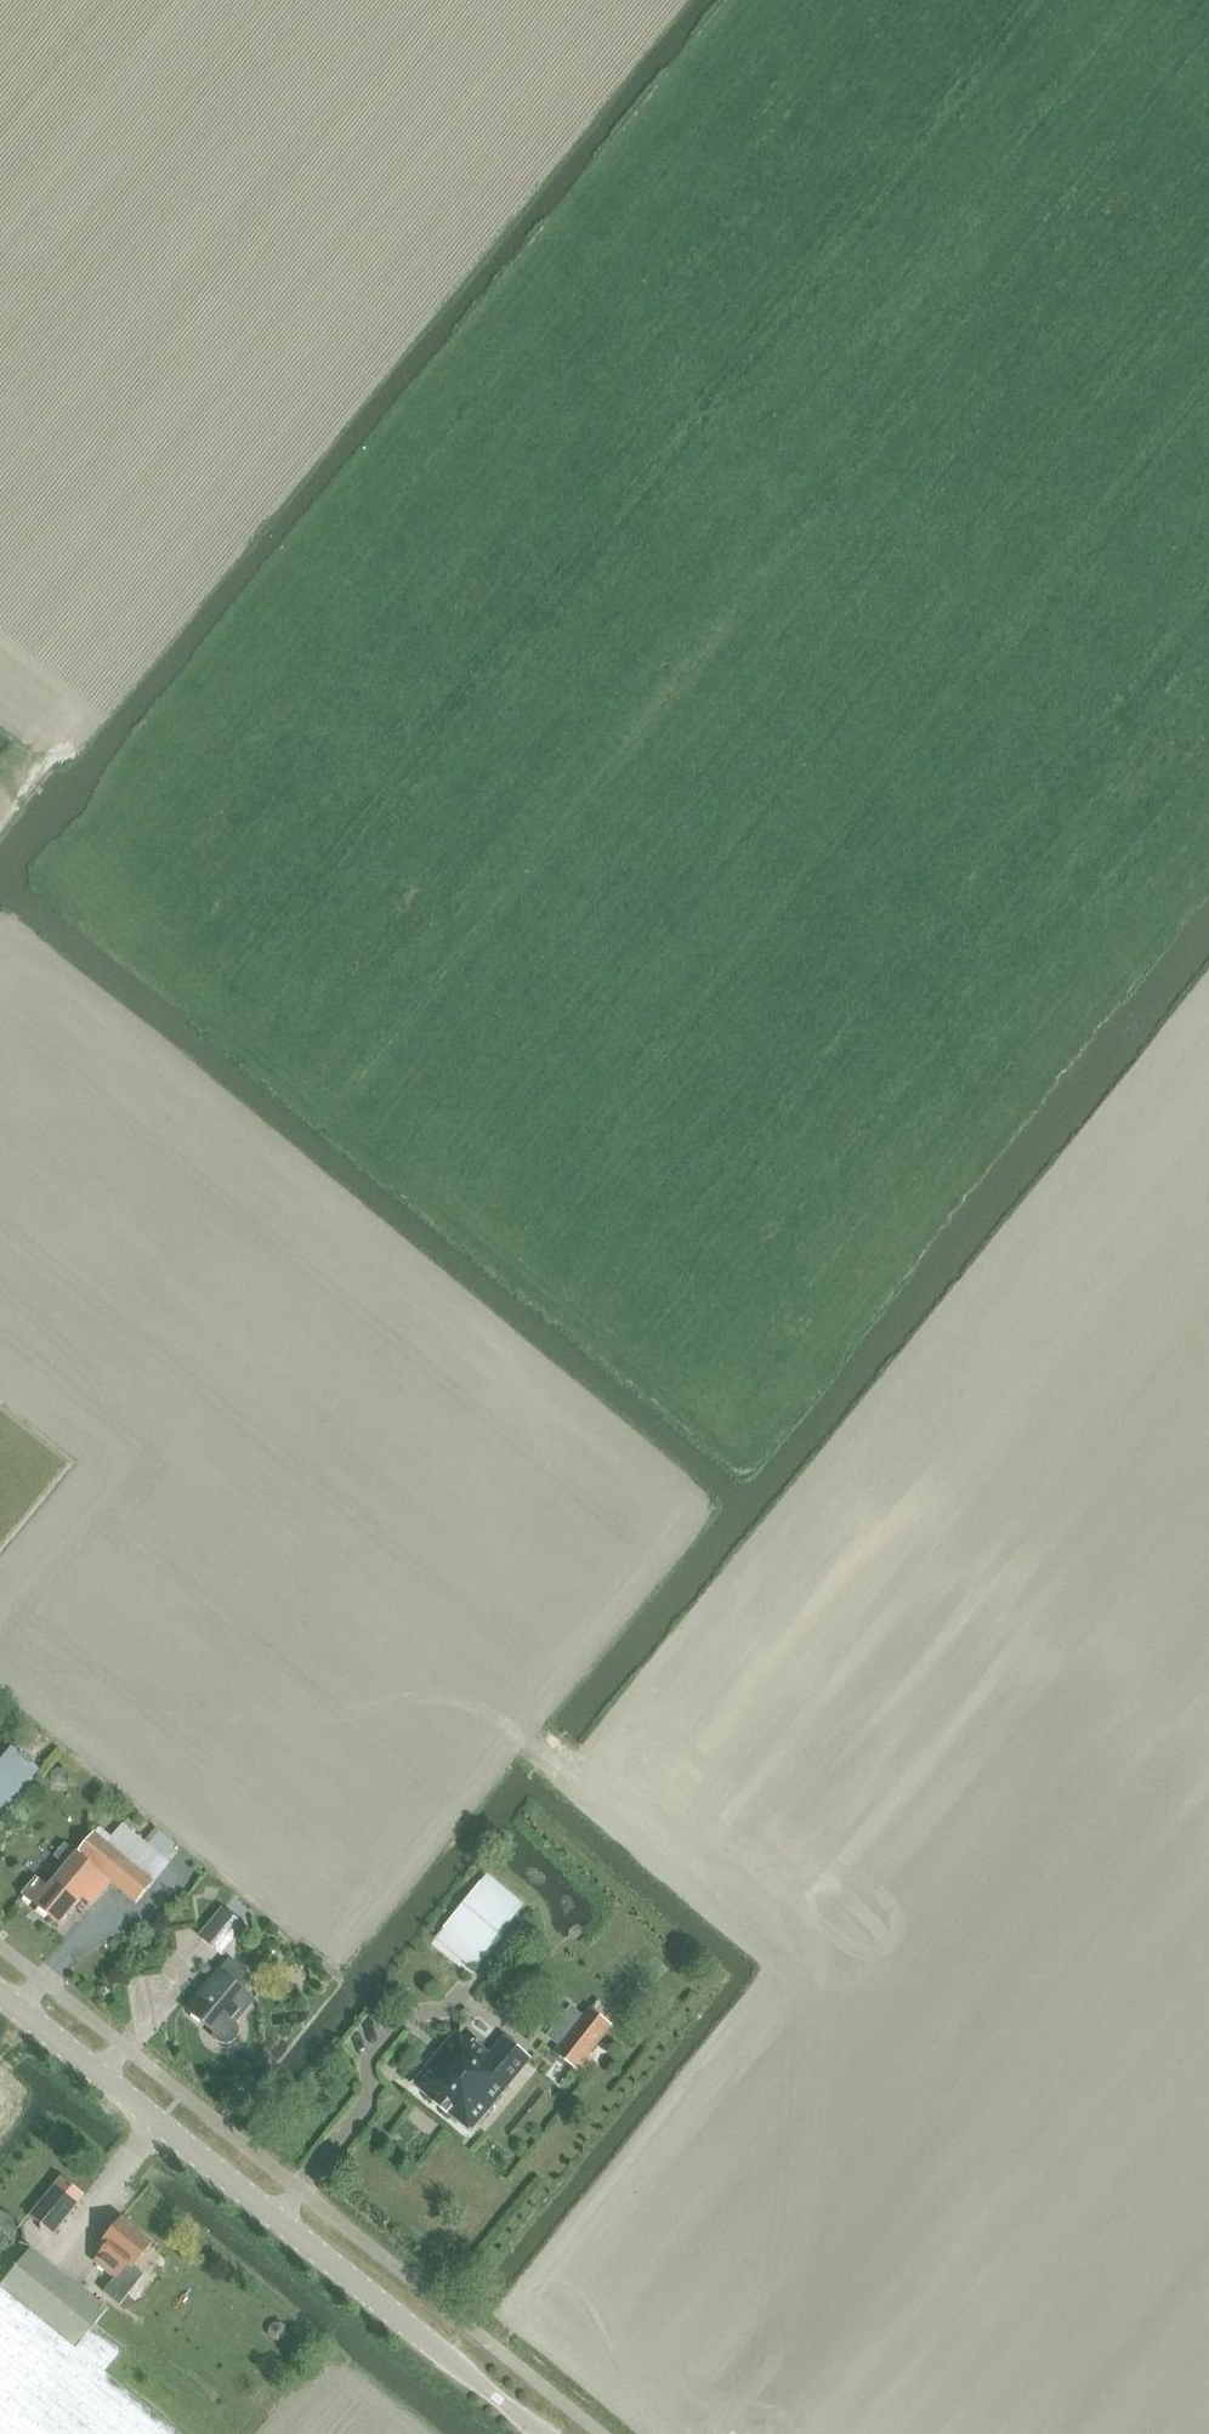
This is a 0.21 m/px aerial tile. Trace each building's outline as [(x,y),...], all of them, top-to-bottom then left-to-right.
[(40,1768),(12,1746),(0,1761),(0,1818),(40,1768)] [(56,1783),(66,1784),(70,1781),(71,1774),(68,1768),(58,1768),(53,1771),(52,1777),(56,1783)] [(58,1875),(48,1887),(37,1877),(23,1894),(60,1924),(83,1896),(91,1903),(111,1879),(138,1901),(155,1881),(94,1832),(77,1852),(78,1853),(60,1876),(58,1875)] [(488,1874),(431,1942),(471,1975),(526,1906),(488,1874)] [(223,1912),(202,1939),(222,1955),(244,1929),(223,1912)] [(250,1979),(246,1975),(247,1973),(232,1961),(211,1986),(205,1981),(204,1982),(212,1988),(206,1996),(204,1994),(189,2011),(216,2034),(213,2038),(218,2043),(223,2045),(228,2046),(233,2044),(237,2041),(239,2037),(240,2032),(238,2027),(235,2023),(253,2002),(243,1993),(251,1984),(250,1979)] [(555,2053),(577,2071),(579,2068),(588,2058),(610,2030),(588,2012),(555,2053)] [(413,2084),(458,2122),(471,2132),(531,2059),(504,2037),(491,2054),(475,2041),(473,2043),(457,2031),(413,2084)] [(599,2067),(588,2058),(579,2068),(590,2078),(599,2067)] [(63,2179),(32,2217),(54,2234),(84,2196),(83,2195),(63,2179)] [(153,2244),(122,2219),(102,2243),(107,2247),(94,2262),(114,2278),(103,2292),(119,2306),(144,2275),(134,2267),(153,2244)] [(131,2390),(107,2371),(126,2348),(99,2326),(110,2313),(106,2309),(96,2301),(33,2249),(2,2287),(0,2286),(0,2433),(185,2433),(131,2390)]
